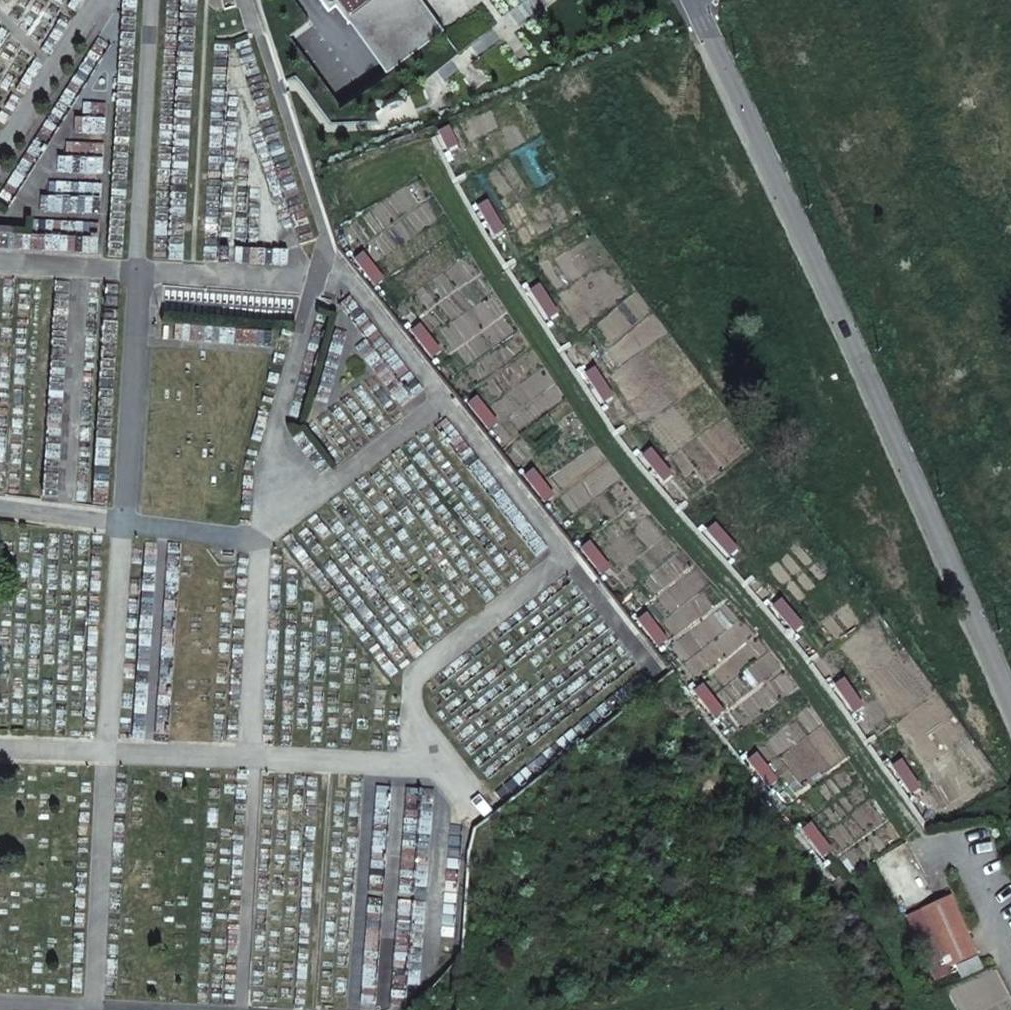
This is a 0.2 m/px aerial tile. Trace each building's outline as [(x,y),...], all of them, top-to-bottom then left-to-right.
[(328,12),(335,7),(348,24),(380,1),(379,0),(320,0),(328,12)] [(382,72),(438,31),(415,0),(379,0),(380,1),(348,24),(382,72)] [(438,31),(481,0),(415,0),(438,31)] [(977,955),(951,897),(920,910),(947,968),(977,955)]
